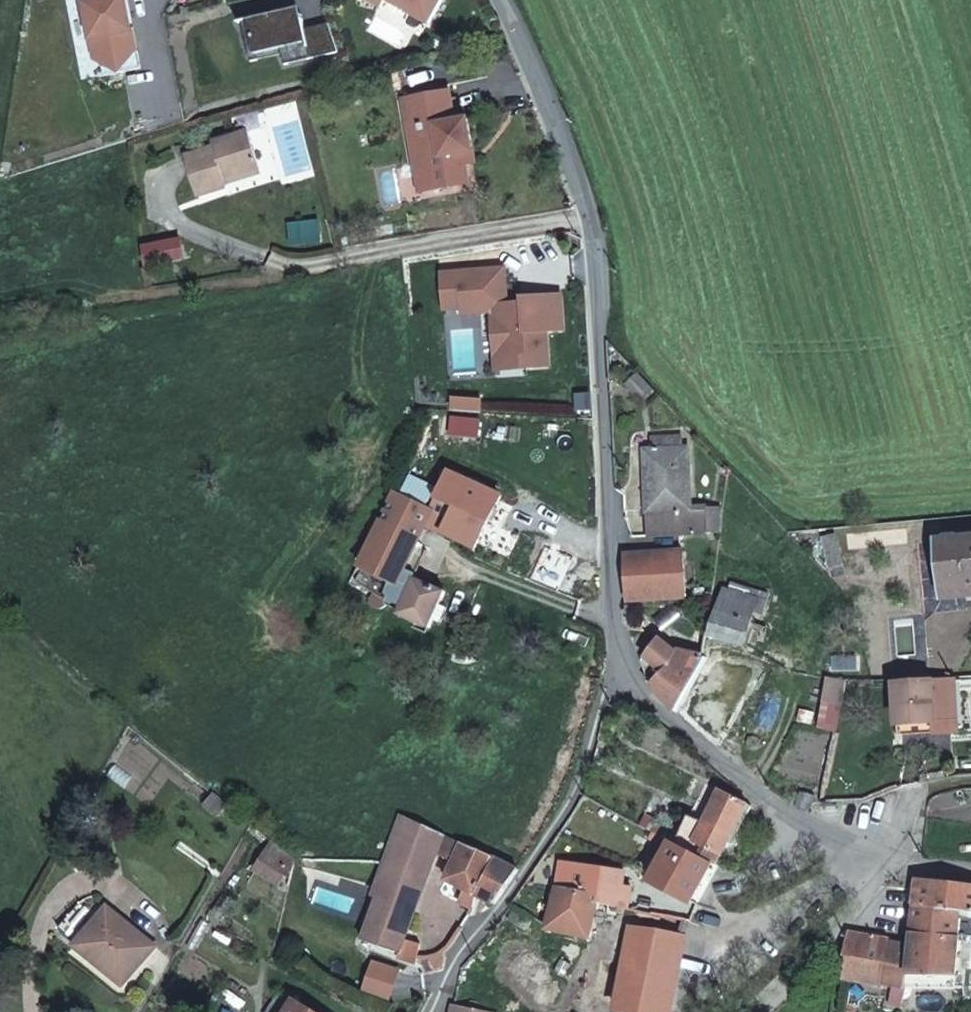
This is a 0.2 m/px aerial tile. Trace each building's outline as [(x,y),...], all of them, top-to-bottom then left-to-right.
[(126,0),(66,0),(75,43),(79,41),(97,78),(140,70),(126,0)] [(380,9),(384,1),(429,26),(444,0),(364,0),(380,9)] [(284,12),(247,21),(255,56),(284,51),(309,47),(314,63),(339,54),(329,26),(305,31),(302,19),(284,12)] [(255,56),(247,21),(241,22),(251,64),(256,62),(255,56)] [(284,51),(287,68),(314,63),(309,47),(284,51)] [(430,169),(433,190),(469,184),(464,153),(473,151),(467,119),(456,121),(450,90),(404,98),(417,171),(430,169)] [(224,181),(260,170),(249,131),(247,132),(244,127),(239,128),(241,134),(213,144),(214,149),(185,157),(198,198),(227,189),(226,187),(224,181)] [(420,192),(433,190),(430,169),(417,171),(420,192)] [(262,176),(260,170),(224,181),(226,187),(262,176)] [(564,331),(561,293),(522,297),(522,302),(508,303),(506,302),(504,288),(506,288),(505,269),(441,274),(444,311),(461,309),(462,315),(493,312),(498,315),(500,336),(495,336),(497,357),(529,355),(530,369),(550,367),(547,332),(564,331)] [(507,298),(506,288),(504,288),(506,302),(508,303),(522,302),(522,297),(507,298)] [(529,355),(497,357),(498,372),(530,369),(529,355)] [(640,375),(629,385),(642,399),(653,391),(640,375)] [(481,415),(450,414),(449,425),(481,426),(481,415)] [(712,534),(710,508),(692,509),(689,448),(683,448),(682,437),(665,438),(665,450),(656,451),(647,451),(651,537),(712,534)] [(655,439),(656,451),(665,450),(665,438),(655,439)] [(449,473),(431,509),(434,511),(427,526),(478,548),(501,497),(449,473)] [(404,575),(427,526),(434,511),(431,509),(396,494),(360,566),(373,572),(365,589),(371,592),(370,596),(369,599),(370,603),(371,606),(375,608),(380,609),(384,608),(388,606),(401,611),(399,616),(431,629),(434,622),(441,606),(447,593),(404,575)] [(712,534),(721,534),(724,508),(710,508),(712,534)] [(843,567),(836,535),(823,538),(830,569),(843,567)] [(938,543),(942,598),(970,596),(970,540),(938,543)] [(685,551),(624,555),(627,602),(689,599),(685,551)] [(785,563),(779,567),(784,574),(790,570),(785,563)] [(769,595),(732,585),(731,591),(726,590),(713,636),(744,645),(754,609),(764,612),(769,595)] [(447,608),(441,606),(434,622),(440,624),(447,608)] [(642,623),(630,631),(652,686),(677,712),(706,652),(659,631),(656,634),(642,623)] [(725,656),(706,652),(677,712),(705,735),(721,701),(709,695),(713,687),(717,689),(723,680),(738,686),(745,670),(724,660),(725,656)] [(844,680),(828,677),(823,703),(841,705),(844,680)] [(933,682),(895,684),(899,725),(936,722),(933,682)] [(957,738),(958,759),(970,758),(970,738),(957,738)] [(675,829),(669,841),(713,864),(718,867),(729,843),(747,804),(748,803),(723,790),(701,833),(686,826),(682,833),(675,829)] [(206,803),(221,816),(229,805),(214,792),(206,803)] [(754,807),(747,804),(729,843),(735,846),(754,807)] [(464,890),(459,903),(472,909),(478,896),(494,904),(517,867),(403,814),(386,865),(373,898),(377,899),(364,941),(401,953),(399,958),(417,965),(420,944),(406,940),(436,855),(452,862),(445,881),(464,890)] [(664,829),(661,836),(667,839),(670,832),(664,829)] [(692,902),(713,864),(669,841),(667,839),(661,836),(654,832),(651,838),(669,848),(653,880),(692,902)] [(285,876),(291,880),(296,859),(275,842),(266,856),(288,871),(285,876)] [(279,885),(285,876),(288,871),(266,856),(256,871),(279,885)] [(604,893),(603,897),(601,904),(622,908),(627,872),(596,868),(595,871),(580,870),(576,888),(604,893)] [(919,880),(917,903),(960,907),(970,909),(970,886),(919,880)] [(445,897),(459,903),(464,890),(445,881),(441,890),(445,897)] [(599,910),(601,904),(603,897),(559,888),(550,930),(581,938),(589,908),(599,910)] [(647,901),(643,912),(692,920),(697,910),(647,901)] [(958,936),(960,914),(960,907),(917,903),(914,933),(958,936)] [(80,905),(58,932),(124,985),(155,947),(107,908),(98,919),(80,905)] [(636,1011),(671,1011),(685,935),(634,927),(619,1010),(636,1011)] [(853,933),(844,977),(894,988),(891,1004),(903,1008),(909,985),(946,990),(948,1000),(970,998),(970,976),(954,976),(956,964),(970,965),(970,949),(956,947),(958,936),(914,933),(913,943),(853,933)] [(437,968),(441,968),(442,967),(444,965),(445,960),(444,956),(442,953),(433,956),(432,961),(433,966),(437,968)] [(295,1001),(288,1011),(313,1011),(295,1001)]
